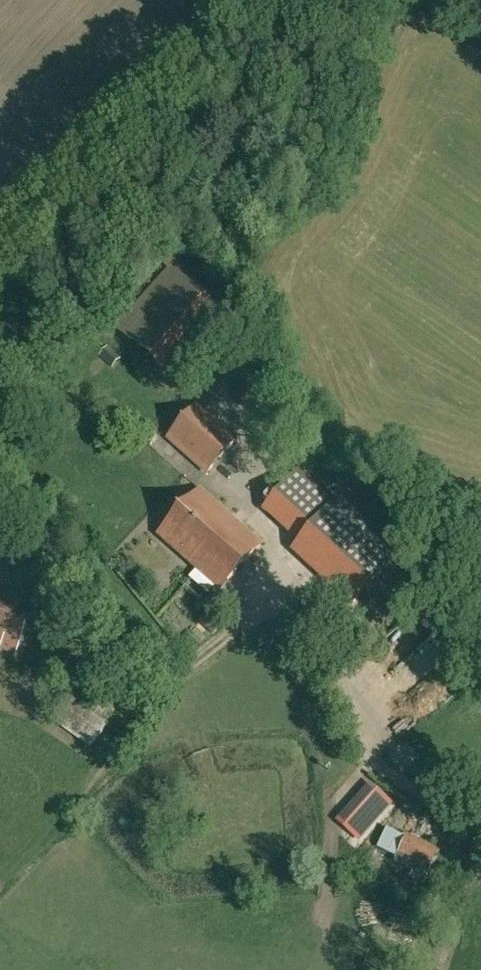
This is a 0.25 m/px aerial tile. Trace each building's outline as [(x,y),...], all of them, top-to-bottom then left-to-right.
[(114,325),(160,367),(215,307),(168,265),(114,325)] [(168,438),(207,473),(236,441),(198,406),(168,438)] [(199,489),(159,534),(222,589),(262,544),(199,489)] [(300,540),(295,545),(306,555),(356,599),(399,550),(338,496),(333,502),(300,540)] [(17,654),(38,605),(0,589),(0,647),(17,654)] [(401,616),(396,609),(390,614),(395,621),(401,616)] [(53,718),(92,746),(121,705),(81,677),(53,718)] [(356,828),(384,796),(368,783),(341,815),(356,828)] [(393,832),(394,830),(380,823),(375,832),(384,837),(382,841),(387,844),(381,855),(414,871),(410,879),(423,886),(440,852),(407,835),(405,839),(393,832)]
